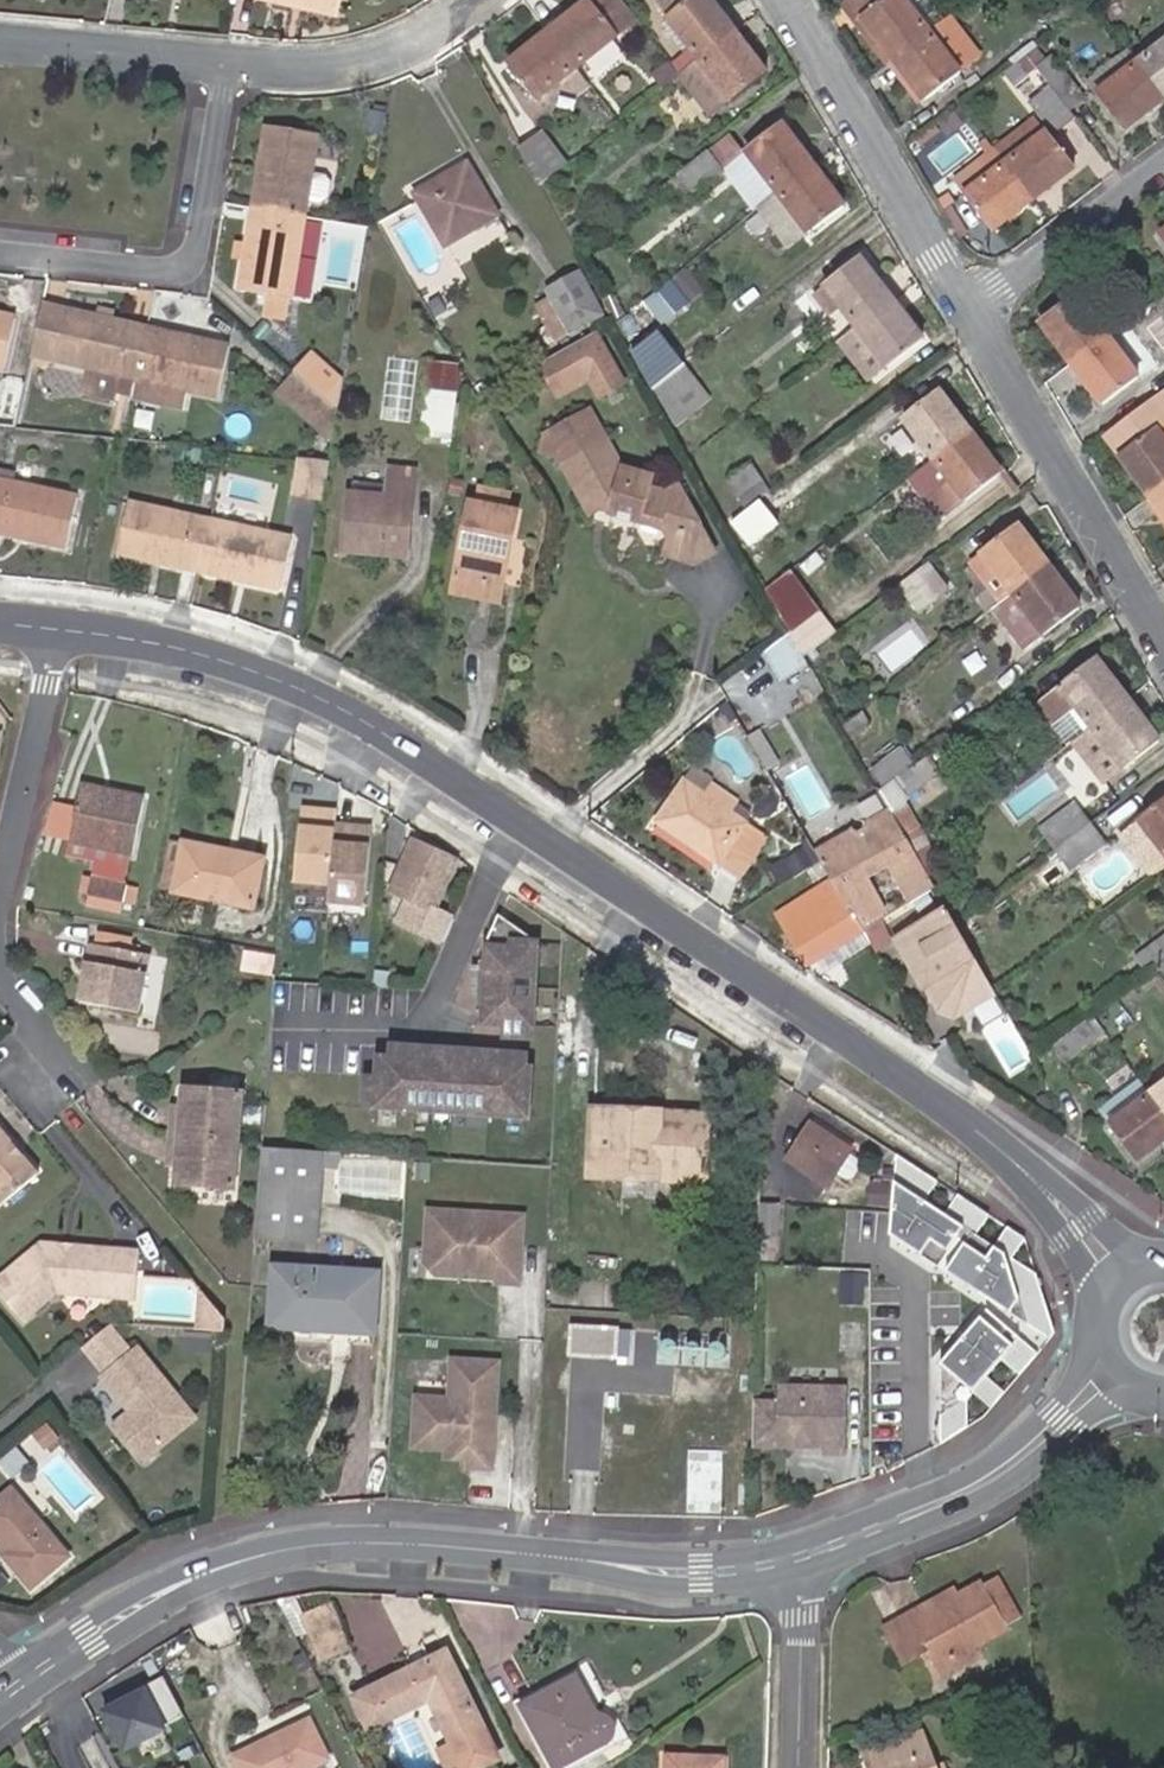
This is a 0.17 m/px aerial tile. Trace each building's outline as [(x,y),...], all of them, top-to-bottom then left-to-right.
[(336,10),(338,0),(289,0),(336,10)] [(551,29),(577,65),(616,33),(614,30),(634,15),(623,0),(587,0),(573,11),(563,19),(561,20),(551,29)] [(553,7),(563,19),(573,11),(587,0),(562,0),(553,7)] [(734,31),(710,0),(686,0),(667,16),(699,59),(734,31)] [(844,3),(889,62),(893,58),(862,17),(876,5),(872,0),(847,0),(844,3)] [(893,58),(928,31),(904,0),(872,0),(876,5),(862,17),(893,58)] [(928,31),(944,19),(929,0),(904,0),(928,31)] [(577,65),(551,29),(507,65),(535,99),(577,65)] [(766,72),(734,31),(699,59),(680,74),(712,112),(766,72)] [(928,31),(893,58),(925,99),(960,73),(928,31)] [(1139,63),(1163,95),(1163,44),(1139,63)] [(1054,57),(1037,69),(1052,89),(1069,112),(1086,100),(1054,57)] [(1139,63),(1097,95),(1124,130),(1163,99),(1163,95),(1139,63)] [(1052,89),(1032,103),(1055,134),(1074,119),(1069,112),(1052,89)] [(383,116),(366,113),(362,136),(379,139),(383,116)] [(777,192),(812,165),(781,124),(746,152),(747,153),(777,192)] [(250,210),(300,219),(304,200),(304,199),(309,172),(314,138),(264,129),(250,210)] [(938,150),(949,168),(980,149),(969,131),(938,150)] [(540,133),(517,151),(537,187),(564,165),(540,133)] [(1005,164),(1031,200),(1073,168),(1046,133),(1005,164)] [(708,148),(678,172),(694,192),(724,169),(708,148)] [(777,192),(747,153),(723,173),(753,211),(777,192)] [(997,153),(956,185),(964,195),(1005,164),(997,153)] [(411,190),(439,241),(489,212),(462,161),(411,190)] [(990,230),(1031,200),(1005,164),(964,195),(990,230)] [(324,174),(309,172),(304,199),(304,200),(319,203),(326,197),(328,183),(324,174)] [(286,302),(300,219),(250,210),(243,245),(243,248),(241,260),(235,293),(265,298),(286,302)] [(243,245),(235,244),(233,258),(241,260),(243,248),(243,245)] [(855,326),(890,298),(858,257),(823,285),(855,326)] [(553,298),(572,332),(602,315),(579,273),(549,291),(553,298)] [(1038,321),(1069,363),(1105,336),(1074,294),(1038,321)] [(436,296),(427,300),(436,317),(445,312),(436,296)] [(286,302),(265,298),(263,315),(283,318),(286,302)] [(553,298),(538,306),(558,341),(572,332),(553,298)] [(922,340),(890,298),(855,326),(884,365),(886,367),(922,340)] [(33,358),(52,363),(63,313),(44,308),(33,358)] [(119,378),(134,381),(145,332),(110,324),(96,321),(63,313),(52,363),(88,371),(82,395),(113,402),(116,392),(119,378)] [(96,321),(110,324),(111,317),(98,315),(96,321)] [(1,370),(12,320),(0,317),(0,369),(1,370)] [(855,326),(837,341),(866,378),(884,365),(855,326)] [(145,332),(134,381),(216,400),(226,351),(145,332)] [(1105,336),(1069,363),(1099,405),(1136,377),(1105,336)] [(591,337),(536,369),(553,398),(584,380),(595,397),(619,384),(601,354),(591,337)] [(648,365),(641,371),(651,388),(681,365),(660,339),(649,347),(653,352),(643,360),(648,365)] [(335,416),(340,387),(310,360),(294,377),(335,416)] [(458,368),(430,364),(418,432),(446,437),(458,368)] [(681,365),(651,388),(665,411),(697,386),(681,365)] [(294,377),(277,395),(328,441),(331,437),(335,416),(294,377)] [(134,381),(119,378),(116,392),(131,395),(134,381)] [(697,386),(665,411),(675,426),(708,400),(697,386)] [(901,417),(934,459),(968,432),(937,390),(901,417)] [(1119,456),(1149,498),(1163,487),(1163,442),(1155,430),(1163,422),(1163,400),(1159,393),(1108,433),(1123,454),(1119,456)] [(555,459),(580,503),(587,501),(590,507),(596,504),(606,507),(608,508),(607,510),(641,520),(641,519),(659,525),(669,538),(694,525),(675,489),(663,496),(651,491),(644,480),(616,470),(583,412),(542,436),(544,440),(541,455),(555,459)] [(1155,430),(1163,442),(1163,422),(1155,430)] [(968,432),(1001,475),(1005,472),(973,429),(968,432)] [(968,432),(934,459),(951,481),(966,502),(1001,475),(968,432)] [(1108,433),(1103,436),(1119,456),(1123,454),(1108,433)] [(292,498),(320,503),(327,464),(298,461),(292,498)] [(410,562),(426,466),(406,463),(400,500),(363,495),(353,552),(410,562)] [(748,464),(725,480),(735,494),(758,478),(748,464)] [(64,546),(75,496),(0,479),(0,531),(64,546)] [(951,481),(926,500),(942,520),(966,502),(951,481)] [(1149,498),(1163,518),(1163,487),(1149,498)] [(117,548),(198,566),(209,516),(128,498),(117,548)] [(1144,502),(1163,529),(1163,518),(1149,498),(1144,502)] [(587,501),(580,503),(587,517),(606,507),(596,504),(590,507),(587,501)] [(462,504),(448,582),(489,589),(498,536),(503,537),(507,511),(462,504)] [(641,520),(607,510),(606,517),(638,527),(641,520)] [(209,516),(198,566),(280,584),(291,535),(209,516)] [(984,558),(1013,595),(1048,567),(1015,524),(980,552),(984,558)] [(712,556),(694,525),(669,538),(669,540),(665,559),(693,566),(712,556)] [(489,589),(448,582),(447,589),(494,596),(503,537),(498,536),(489,589)] [(1013,595),(984,558),(973,567),(1002,603),(1013,595)] [(926,564),(898,586),(918,611),(945,588),(926,564)] [(1048,567),(1013,595),(1043,634),(1079,607),(1048,567)] [(790,573),(765,593),(783,626),(789,636),(818,612),(790,573)] [(1002,603),(994,610),(1023,649),(1043,634),(1013,595),(1002,603)] [(818,612),(789,636),(803,658),(834,635),(818,612)] [(787,693),(813,677),(789,636),(761,659),(787,693)] [(831,644),(806,661),(817,676),(841,658),(831,644)] [(1075,706),(1091,727),(1125,700),(1094,658),(1060,685),(1038,702),(1053,723),(1055,721),(1075,706)] [(1091,727),(1123,767),(1123,768),(1156,741),(1125,700),(1091,727)] [(1055,721),(1071,743),(1091,727),(1075,706),(1055,721)] [(1091,727),(1071,743),(1103,783),(1123,767),(1091,727)] [(759,734),(749,739),(813,850),(822,845),(759,734)] [(902,752),(874,773),(884,787),(912,766),(902,752)] [(927,764),(899,785),(910,799),(938,777),(927,764)] [(655,817),(717,862),(718,861),(746,822),(729,810),(705,793),(684,778),(655,817)] [(70,838),(136,849),(144,794),(78,783),(70,838)] [(711,786),(705,793),(729,810),(735,803),(711,786)] [(1117,831),(1133,852),(1151,837),(1163,854),(1163,793),(1117,831)] [(373,909),(379,825),(336,821),(337,806),(298,803),(296,823),(282,822),(278,881),(317,884),(315,904),(373,909)] [(1074,804),(1040,831),(1056,852),(1090,825),(1074,804)] [(819,861),(831,881),(861,933),(877,924),(934,891),(918,864),(904,839),(892,818),(887,808),(822,845),(813,850),(819,861)] [(746,822),(718,861),(734,873),(762,835),(746,822)] [(1090,825),(1056,852),(1068,866),(1102,840),(1090,825)] [(430,907),(453,857),(411,837),(389,888),(430,907)] [(232,856),(234,850),(184,841),(175,891),(256,905),(263,862),(232,856)] [(263,856),(234,850),(232,856),(263,862),(263,856)] [(813,850),(788,862),(795,875),(819,861),(813,850)] [(129,882),(92,875),(87,894),(125,900),(129,882)] [(861,933),(831,881),(774,912),(804,965),(809,962),(861,933)] [(956,929),(945,911),(893,942),(921,990),(924,988),(938,1012),(952,1017),(993,993),(956,929)] [(877,924),(861,933),(869,946),(875,957),(891,948),(877,924)] [(461,944),(463,933),(450,931),(448,942),(461,944)] [(861,933),(809,962),(816,976),(869,946),(861,933)] [(525,1036),(532,936),(501,934),(500,942),(477,940),(470,1032),(525,1036)] [(1136,958),(1144,967),(1153,960),(1158,966),(1163,961),(1163,937),(1136,958)] [(127,949),(92,942),(81,1000),(139,1012),(146,972),(123,967),(127,949)] [(150,953),(127,949),(123,967),(146,972),(150,953)] [(1107,1036),(1094,1019),(1084,1027),(1097,1044),(1107,1036)] [(1097,1044),(1084,1027),(1052,1051),(1065,1068),(1097,1044)] [(360,1105),(518,1117),(523,1048),(365,1037),(360,1105)] [(1098,1111),(1109,1125),(1150,1094),(1139,1080),(1098,1111)] [(1163,1113),(1163,1083),(1150,1094),(1163,1113)] [(188,1156),(188,1164),(186,1184),(233,1187),(237,1139),(241,1090),(193,1087),(191,1106),(191,1115),(180,1114),(179,1134),(178,1155),(188,1156)] [(1163,1138),(1163,1113),(1150,1094),(1109,1125),(1134,1161),(1163,1138)] [(191,1115),(191,1106),(181,1105),(180,1114),(191,1115)] [(658,1127),(658,1114),(594,1111),(591,1175),(706,1179),(707,1128),(658,1127)] [(707,1116),(658,1114),(658,1127),(707,1128),(707,1116)] [(784,1156),(824,1179),(837,1156),(842,1148),(845,1144),(805,1120),(784,1156)] [(35,1169),(0,1128),(0,1198),(35,1169)] [(313,1240),(320,1152),(261,1147),(254,1236),(313,1240)] [(842,1148),(837,1156),(830,1170),(837,1174),(838,1175),(848,1172),(853,1164),(851,1153),(842,1148)] [(177,1162),(188,1164),(188,1156),(178,1155),(177,1162)] [(944,1184),(901,1155),(901,1246),(1056,1344),(1061,1338),(1042,1277),(1019,1260),(1031,1240),(1012,1229),(1000,1245),(984,1236),(996,1218),(963,1196),(949,1214),(934,1202),(944,1184)] [(523,1211),(428,1206),(425,1257),(437,1269),(499,1272),(498,1277),(519,1279),(523,1211)] [(0,1272),(0,1293),(20,1317),(54,1290),(110,1293),(110,1290),(133,1292),(137,1248),(38,1240),(0,1272)] [(325,1331),(327,1280),(270,1276),(267,1327),(325,1331)] [(338,1343),(365,1344),(370,1283),(327,1280),(325,1331),(339,1332),(338,1343)] [(224,1316),(200,1288),(197,1325),(222,1327),(224,1316)] [(994,1315),(947,1370),(945,1448),(965,1434),(995,1410),(1010,1393),(997,1383),(1008,1367),(1023,1378),(1041,1356),(994,1315)] [(104,1372),(133,1347),(108,1318),(79,1342),(104,1372)] [(266,1337),(324,1341),(325,1331),(267,1327),(266,1337)] [(615,1331),(571,1328),(569,1354),(613,1357),(615,1331)] [(325,1331),(324,1341),(338,1343),(339,1332),(325,1331)] [(197,1411),(138,1343),(133,1347),(104,1372),(133,1407),(117,1420),(146,1455),(197,1411)] [(496,1358),(452,1356),(450,1395),(418,1393),(415,1441),(448,1443),(470,1444),(470,1452),(469,1461),(491,1462),(496,1358)] [(106,1382),(91,1392),(105,1413),(120,1403),(106,1382)] [(751,1404),(751,1448),(822,1449),(821,1456),(842,1456),(843,1389),(776,1389),(775,1404),(751,1404)] [(49,1417),(42,1424),(53,1437),(60,1430),(49,1417)] [(470,1444),(448,1443),(447,1450),(470,1452),(470,1444)] [(11,1485),(0,1495),(0,1539),(8,1549),(3,1554),(32,1586),(69,1553),(11,1485)] [(991,1575),(976,1583),(986,1601),(996,1620),(1011,1611),(991,1575)] [(926,1665),(964,1643),(998,1624),(996,1620),(986,1601),(976,1583),(973,1578),(918,1608),(915,1603),(897,1612),(926,1665)] [(334,1610),(304,1621),(320,1664),(351,1653),(334,1610)] [(967,1649),(964,1643),(926,1665),(929,1670),(967,1649)] [(449,1733),(437,1740),(446,1754),(448,1753),(460,1752),(463,1759),(493,1745),(440,1644),(351,1692),(368,1723),(426,1691),(449,1733)] [(549,1739),(558,1757),(608,1731),(608,1730),(608,1728),(609,1728),(610,1726),(611,1725),(611,1724),(611,1723),(611,1722),(611,1721),(611,1720),(611,1719),(611,1718),(610,1717),(610,1716),(610,1714),(609,1714),(609,1713),(608,1712),(607,1712),(607,1711),(606,1710),(605,1709),(604,1708),(603,1708),(602,1707),(601,1707),(600,1707),(598,1707),(597,1707),(596,1707),(595,1707),(594,1707),(593,1707),(592,1707),(591,1708),(590,1708),(589,1708),(584,1697),(589,1694),(576,1667),(519,1696),(542,1742),(549,1739)] [(167,1670),(90,1702),(109,1748),(186,1716),(167,1670)] [(329,1755),(307,1715),(235,1755),(241,1767),(305,1767),(329,1755)] [(929,1763),(915,1727),(856,1749),(863,1767),(872,1767),(873,1767),(931,1767),(929,1763)] [(552,1760),(558,1757),(549,1739),(542,1742),(552,1760)] [(664,1767),(719,1767),(719,1756),(665,1753),(664,1767)] [(518,1757),(497,1767),(523,1767),(518,1757)]
